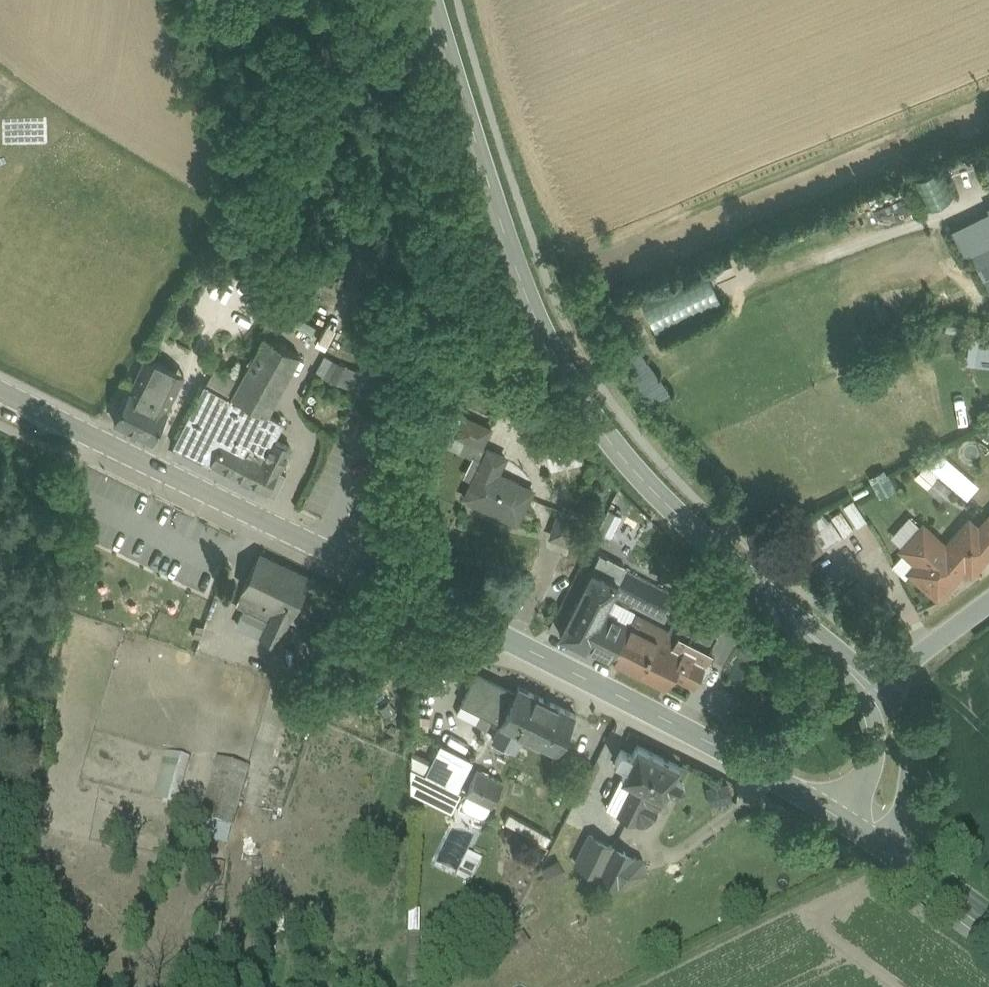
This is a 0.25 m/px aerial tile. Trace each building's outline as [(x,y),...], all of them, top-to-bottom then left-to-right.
[(917,172),(926,202),(940,197),(931,168),(917,172)] [(710,268),(644,298),(658,326),(723,296),(710,268)] [(290,321),(313,330),(317,321),(294,312),(290,321)] [(237,476),(257,437),(267,443),(269,438),(272,440),(273,436),(282,422),(268,414),(301,354),(264,334),(239,379),(240,379),(231,396),(206,383),(204,382),(173,444),(237,476)] [(988,361),(988,336),(968,335),(967,360),(988,361)] [(152,439),(168,407),(186,372),(148,353),(114,420),(152,439)] [(341,362),(332,380),(375,396),(385,379),(341,362)] [(457,433),(465,417),(449,409),(441,426),(457,433)] [(465,417),(457,433),(481,445),(490,427),(466,416),(465,417)] [(469,463),(479,468),(488,449),(481,445),(457,433),(441,426),(436,435),(474,453),(469,463)] [(267,443),(257,437),(237,476),(275,495),(287,471),(281,468),(292,445),(273,436),(272,440),(269,438),(267,443)] [(938,446),(927,461),(969,495),(981,480),(938,446)] [(532,490),(497,472),(505,456),(488,449),(479,468),(473,480),(464,497),(516,522),(532,490)] [(937,495),(949,485),(926,460),(915,470),(937,495)] [(479,468),(469,463),(463,475),(473,480),(479,468)] [(866,519),(852,499),(843,505),(857,525),(866,519)] [(576,509),(563,505),(560,515),(558,514),(550,538),(571,545),(579,521),(573,519),(576,509)] [(853,528),(840,510),(831,516),(844,534),(853,528)] [(969,520),(945,546),(944,546),(964,564),(971,570),(988,551),(988,518),(988,517),(979,529),(969,520)] [(829,519),(811,531),(822,548),(841,535),(829,519)] [(945,546),(922,525),(903,547),(917,560),(910,569),(937,594),(964,564),(944,546),(945,546)] [(917,560),(903,547),(895,555),(910,569),(917,560)] [(618,581),(624,568),(626,565),(600,552),(592,567),(618,581)] [(277,643),(309,575),(285,564),(283,568),(258,556),(245,584),(232,610),(264,634),(263,637),(277,643)] [(592,567),(559,632),(585,645),(605,605),(611,593),(618,581),(592,567)] [(672,593),(624,568),(618,581),(611,593),(628,601),(631,596),(663,613),(672,593)] [(855,580),(844,594),(853,601),(864,588),(855,580)] [(615,600),(611,607),(607,615),(627,624),(628,623),(633,612),(634,609),(615,600)] [(605,605),(585,645),(611,658),(628,623),(627,624),(607,615),(611,607),(605,605)] [(697,673),(704,660),(720,629),(688,611),(677,634),(672,645),(682,650),(671,671),(692,682),(697,673)] [(672,645),(677,634),(633,612),(628,623),(611,658),(612,659),(613,658),(664,684),(671,671),(682,650),(672,645)] [(204,625),(197,623),(193,634),(200,637),(203,628),(204,625)] [(704,660),(697,673),(704,676),(711,663),(704,660)] [(515,692),(477,673),(468,690),(467,690),(462,700),(492,715),(502,720),(515,692)] [(576,712),(519,684),(515,692),(502,720),(500,723),(557,750),(576,712)] [(372,691),(383,712),(394,707),(382,686),(372,691)] [(492,715),(462,700),(457,711),(487,726),(492,715)] [(471,756),(441,742),(432,760),(426,773),(457,788),(471,756)] [(632,754),(627,764),(621,776),(633,782),(642,786),(658,753),(637,743),(632,754)] [(627,764),(632,754),(622,749),(617,759),(627,764)] [(426,773),(432,760),(412,750),(411,791),(452,811),(462,790),(457,788),(426,773)] [(679,764),(658,753),(642,786),(652,791),(663,797),(669,786),(677,790),(682,789),(685,784),(683,779),(674,775),(679,764)] [(189,760),(165,754),(152,801),(176,808),(189,760)] [(227,846),(231,830),(249,769),(215,760),(198,821),(194,836),(227,846)] [(504,780),(478,768),(467,792),(468,793),(492,804),(493,804),(504,780)] [(606,807),(617,813),(633,782),(621,776),(606,807)] [(633,782),(617,813),(627,818),(642,786),(633,782)] [(714,800),(731,796),(728,784),(711,789),(714,800)] [(642,786),(627,818),(636,822),(652,791),(642,786)] [(653,818),(663,797),(652,791),(636,822),(653,818)] [(480,814),(485,814),(489,810),(492,804),(468,793),(465,800),(465,803),(466,807),(480,814)] [(509,808),(503,818),(544,843),(550,833),(509,808)] [(599,874),(613,845),(590,834),(576,863),(599,874)] [(642,859),(613,845),(599,874),(620,884),(646,871),(642,859)] [(480,864),(467,857),(456,881),(469,887),(480,864)] [(565,876),(557,862),(544,869),(552,883),(565,876)]
